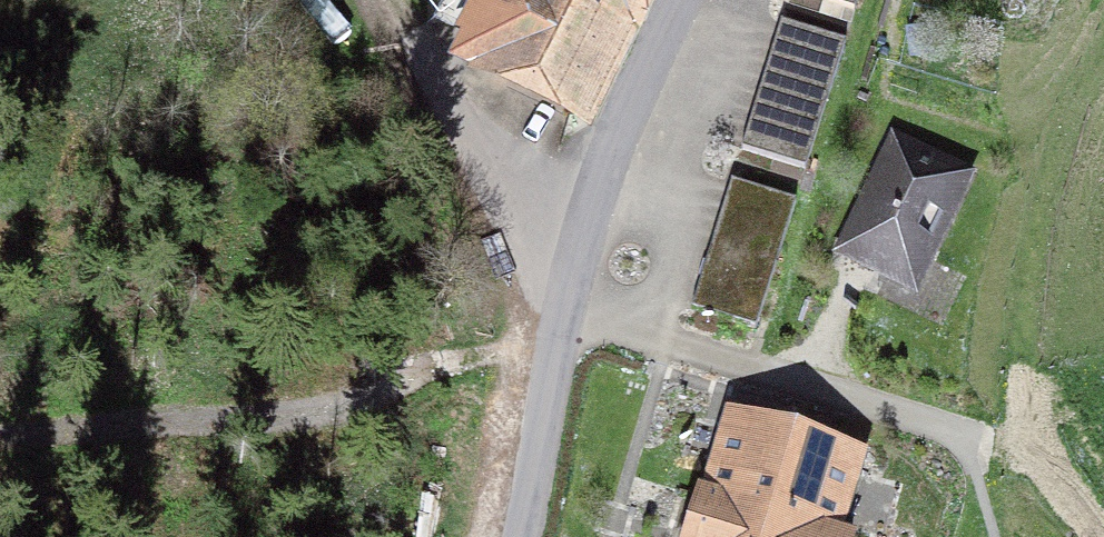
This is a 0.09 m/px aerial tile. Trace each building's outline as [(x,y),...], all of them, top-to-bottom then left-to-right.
[(633,0),(450,0),(440,21),(480,41),(469,64),(578,116),(633,0)] [(859,0),(819,0),(855,11),(859,0)] [(781,22),(741,151),(805,171),(845,42),(781,22)] [(910,282),(958,184),(898,155),(850,253),(910,282)] [(756,330),(796,202),(732,182),(692,310),(756,330)] [(712,500),(830,536),(853,460),(735,425),(712,500)] [(830,536),(712,500),(701,536),(830,536)]
